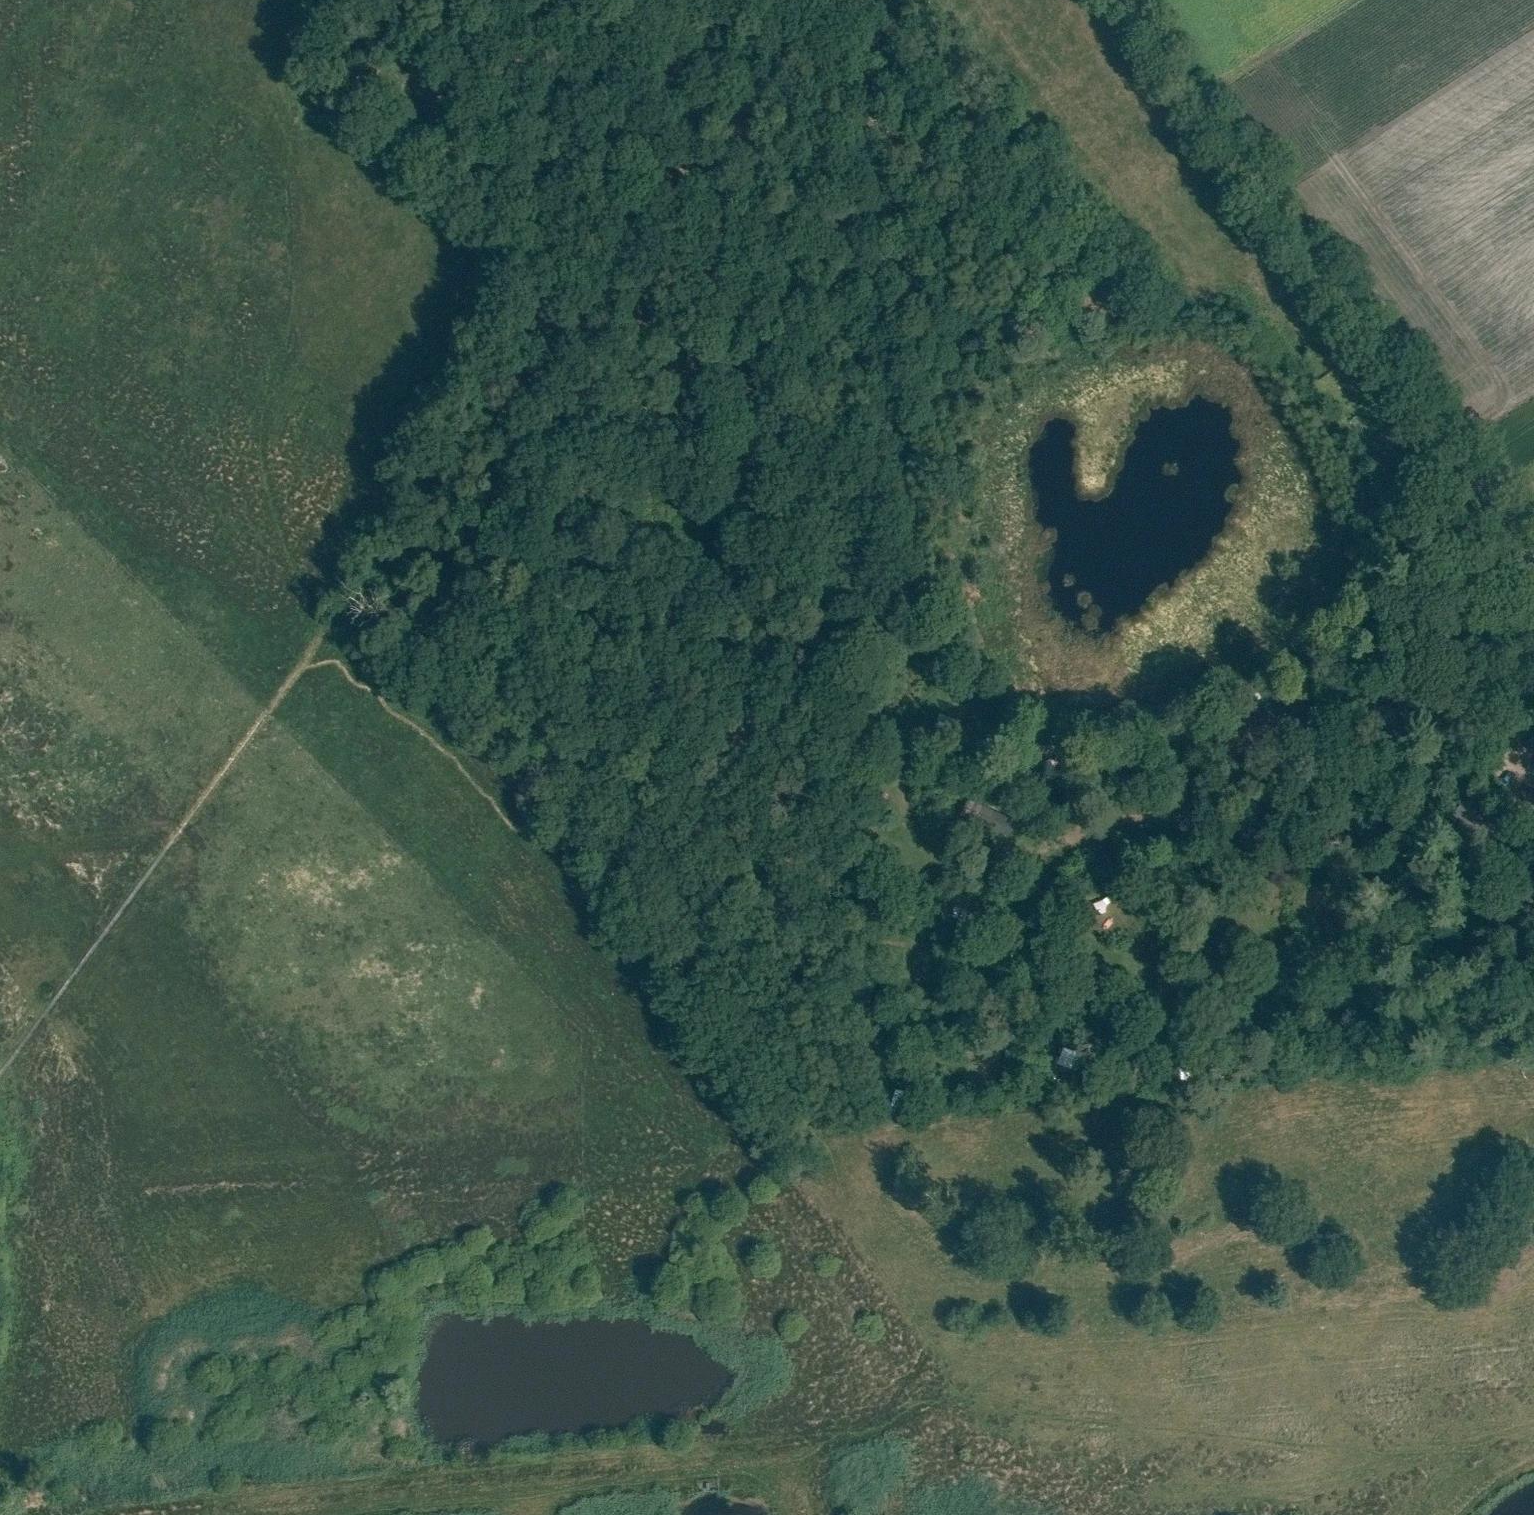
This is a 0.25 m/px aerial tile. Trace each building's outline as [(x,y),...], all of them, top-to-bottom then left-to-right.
[(1471,793),(1451,812),(1475,838),(1495,819),(1471,793)] [(966,798),(960,813),(986,822),(991,808),(966,798)]
